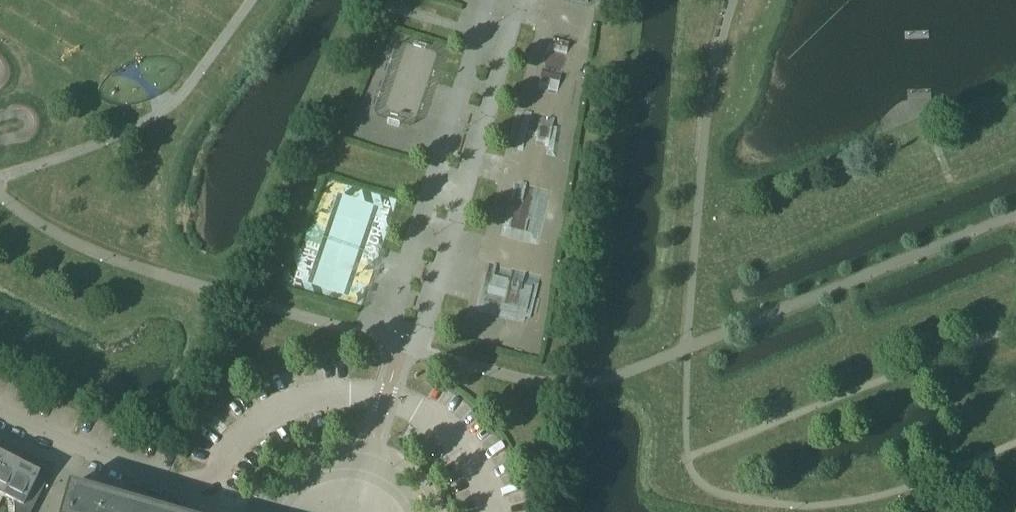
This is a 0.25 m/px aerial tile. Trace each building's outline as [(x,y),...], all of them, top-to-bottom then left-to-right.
[(2,498),(18,468),(0,459),(0,496),(2,498)] [(2,498),(13,503),(13,511),(31,511),(44,485),(36,481),(37,478),(18,468),(2,498)] [(65,489),(59,511),(145,511),(65,489)]
